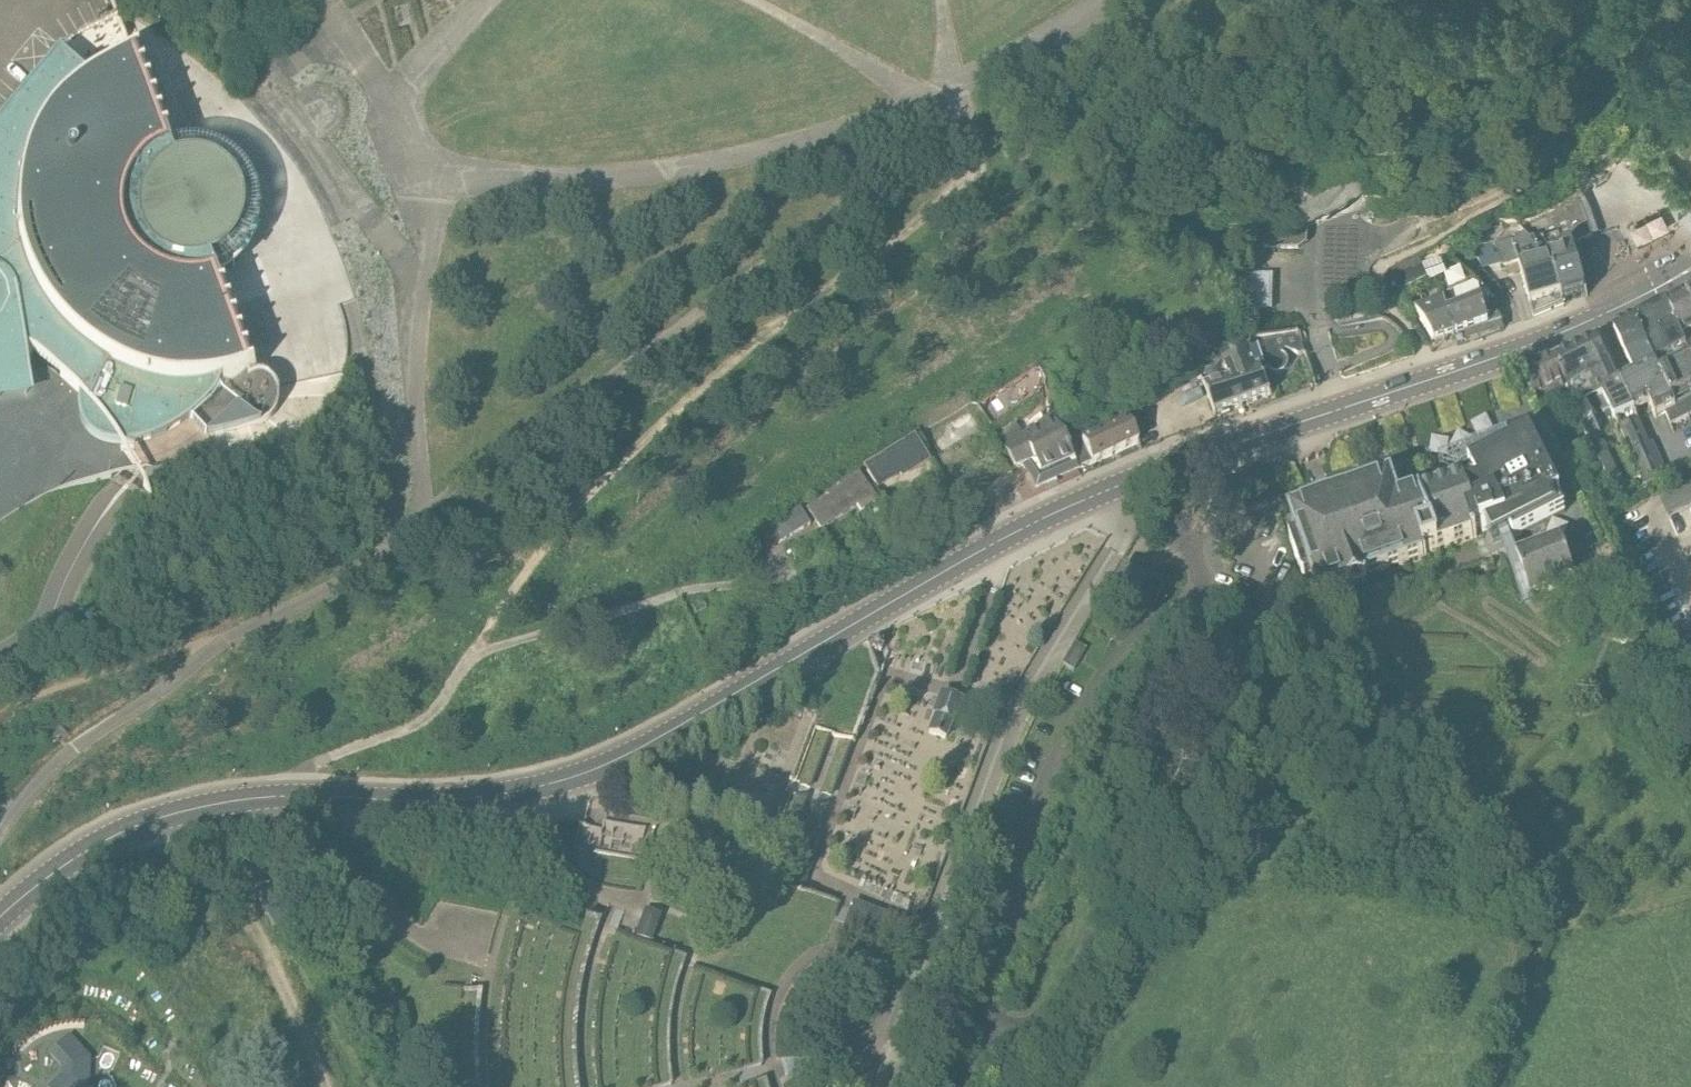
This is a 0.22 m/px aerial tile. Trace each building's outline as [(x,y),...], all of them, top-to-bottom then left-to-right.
[(59,52),(0,122),(0,375),(3,373),(26,353),(47,366),(52,370),(70,385),(74,389),(78,393),(77,403),(79,414),(83,424),(90,432),(99,439),(109,443),(120,444),(130,442),(152,437),(172,428),(191,416),(208,401),(221,384),(232,381),(239,379),(258,372),(228,290),(219,293),(213,278),(219,276),(224,273),(229,269),(234,265),(238,261),(242,256),(246,250),(249,245),(251,239),(253,232),(254,226),(255,220),(255,213),(254,207),(253,201),(251,194),(249,188),(245,183),(242,177),(238,172),(233,168),(228,164),(223,160),(217,157),(211,155),(205,153),(199,152),(192,151),(186,151),(179,152),(174,153),(168,155),(163,139),(172,136),(142,54),(133,57),(130,58),(119,63),(114,65),(109,67),(104,70),(99,73),(94,76),(89,79),(59,52)] [(1683,200),(1690,208),(1690,191),(1683,200)] [(1560,201),(1573,244),(1593,237),(1579,198),(1571,201),(1568,196),(1560,201)] [(1581,271),(1573,244),(1560,201),(1531,216),(1538,237),(1543,236),(1564,305),(1563,302),(1580,295),(1584,296),(1588,295),(1584,283),(1581,271)] [(1531,308),(1534,317),(1564,305),(1543,236),(1538,237),(1531,216),(1523,220),(1506,220),(1493,218),(1475,228),(1477,239),(1495,234),(1505,270),(1518,266),(1531,308)] [(1281,249),(1281,246),(1299,247),(1307,238),(1307,227),(1265,231),(1265,246),(1270,247),(1270,249),(1281,249)] [(1443,303),(1455,336),(1489,326),(1487,316),(1497,313),(1495,303),(1455,261),(1433,270),(1442,300),(1443,303)] [(1429,282),(1426,275),(1424,267),(1423,265),(1392,277),(1391,277),(1399,292),(1401,292),(1403,291),(1429,282)] [(1271,309),(1271,277),(1265,277),(1248,277),(1248,308),(1271,309)] [(1667,306),(1690,358),(1690,308),(1685,296),(1667,306)] [(1435,342),(1455,336),(1443,303),(1416,311),(1435,342)] [(1636,323),(1673,402),(1690,393),(1690,358),(1667,306),(1664,308),(1664,309),(1649,317),(1648,316),(1636,323)] [(1615,332),(1635,377),(1621,384),(1636,413),(1650,406),(1656,419),(1665,415),(1671,426),(1690,418),(1690,393),(1673,402),(1636,323),(1615,332)] [(1205,386),(1215,416),(1271,397),(1261,367),(1268,365),(1269,368),(1271,371),(1273,373),(1277,374),(1280,374),(1283,372),(1285,370),(1288,367),(1289,364),(1288,361),(1288,358),(1286,356),(1282,353),(1284,348),(1302,357),(1309,347),(1304,334),(1250,340),(1252,347),(1224,358),(1229,377),(1205,386)] [(1616,422),(1618,429),(1639,419),(1636,413),(1621,384),(1616,385),(1595,342),(1555,362),(1566,385),(1562,386),(1567,397),(1570,403),(1588,440),(1602,435),(1585,399),(1602,391),(1616,422)] [(1555,362),(1522,373),(1535,398),(1537,398),(1547,417),(1557,413),(1552,403),(1567,397),(1562,386),(1566,385),(1555,362)] [(1602,412),(1609,409),(1602,395),(1595,398),(1602,412)] [(1080,467),(1137,445),(1126,419),(1070,443),(1080,467)] [(1650,444),(1639,419),(1618,429),(1645,484),(1662,476),(1661,473),(1666,470),(1653,442),(1650,444)] [(1036,487),(1078,468),(1080,467),(1070,443),(1067,445),(1057,422),(1005,446),(1013,463),(1024,459),(1036,487)] [(1514,538),(1566,512),(1558,497),(1561,496),(1531,437),(1470,468),(1475,479),(1464,485),(1476,533),(1487,529),(1494,543),(1512,534),(1514,538)] [(908,473),(929,461),(916,439),(867,470),(877,487),(906,470),(908,473)] [(861,511),(875,502),(856,472),(835,485),(837,489),(808,507),(821,527),(857,505),(861,511)] [(1611,483),(1620,500),(1630,495),(1621,478),(1611,483)] [(1391,483),(1293,518),(1300,539),(1293,542),(1292,540),(1290,541),(1304,580),(1306,579),(1305,577),(1313,574),(1320,595),(1346,586),(1348,592),(1368,585),(1366,581),(1367,578),(1418,561),(1398,506),(1391,483)] [(1463,483),(1398,506),(1418,561),(1427,557),(1427,555),(1477,537),(1476,533),(1464,485),(1463,483)] [(1624,506),(1617,509),(1690,672),(1690,501),(1668,512),(1662,499),(1659,491),(1624,506)] [(771,525),(759,532),(769,550),(811,525),(800,507),(771,524),(771,525)] [(740,557),(757,547),(750,536),(733,546),(740,557)] [(1561,541),(1516,559),(1531,596),(1548,590),(1549,592),(1560,588),(1559,585),(1576,578),(1561,541)] [(874,639),(871,644),(873,649),(877,652),(880,651),(881,652),(882,652),(886,645),(885,645),(884,644),(883,641),(879,638),(874,639)] [(1086,650),(1074,644),(1062,665),(1073,672),(1086,650)] [(963,702),(949,696),(942,694),(934,715),(936,716),(930,733),(946,739),(953,722),(955,723),(963,702)] [(47,735),(54,744),(67,734),(59,725),(47,735)] [(888,944),(896,924),(898,918),(855,903),(845,928),(888,944)] [(647,910),(642,923),(637,935),(652,940),(661,915),(647,910)] [(48,1055),(61,1071),(61,1075),(49,1086),(89,1086),(90,1060),(69,1037),(48,1055)]
